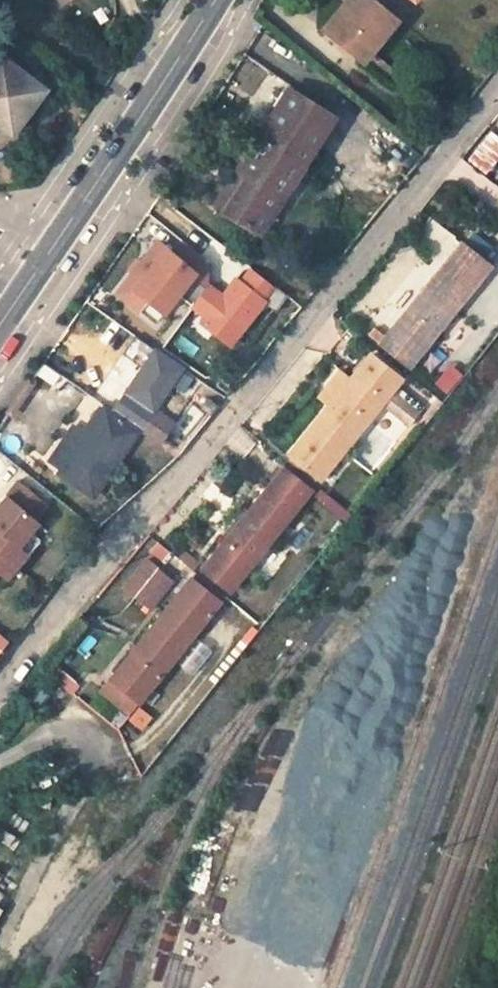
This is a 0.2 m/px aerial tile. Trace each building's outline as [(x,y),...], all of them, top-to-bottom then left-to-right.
[(85,0),(62,0),(70,11),(85,0)] [(323,29),(363,60),(398,17),(376,0),(346,0),(323,29)] [(8,130),(39,85),(0,58),(0,124),(8,130)] [(242,181),(218,216),(253,241),(329,127),(285,95),(231,174),(242,181)] [(467,157),(488,174),(497,161),(497,141),(487,132),(467,157)] [(242,181),(231,174),(207,209),(218,216),(242,181)] [(158,325),(201,269),(156,234),(112,291),(158,325)] [(462,243),(380,345),(409,366),(492,264),(462,243)] [(249,263),(223,293),(209,281),(186,308),(231,346),(280,289),(249,263)] [(160,350),(186,367),(189,361),(163,345),(160,350)] [(186,367),(160,350),(131,392),(156,408),(186,367)] [(98,392),(114,402),(138,363),(122,353),(98,392)] [(400,378),(370,356),(291,455),(321,475),(400,378)] [(384,406),(407,426),(425,406),(403,385),(384,406)] [(63,471),(97,495),(143,429),(108,405),(63,471)] [(283,469),(205,566),(231,586),(310,488),(283,469)] [(323,488),(314,497),(344,523),(352,513),(323,488)] [(20,564),(30,552),(21,544),(33,529),(41,519),(8,493),(0,502),(0,548),(20,564)] [(30,552),(43,536),(33,529),(21,544),(30,552)] [(20,564),(0,548),(0,570),(10,577),(20,564)] [(148,561),(126,587),(152,608),(172,581),(148,561)] [(111,680),(139,701),(219,602),(191,579),(111,680)] [(10,641),(0,632),(0,652),(10,641)] [(57,663),(48,673),(70,692),(78,682),(57,663)] [(139,701),(111,680),(104,688),(131,710),(139,701)] [(141,704),(127,716),(140,731),(154,720),(141,704)]
